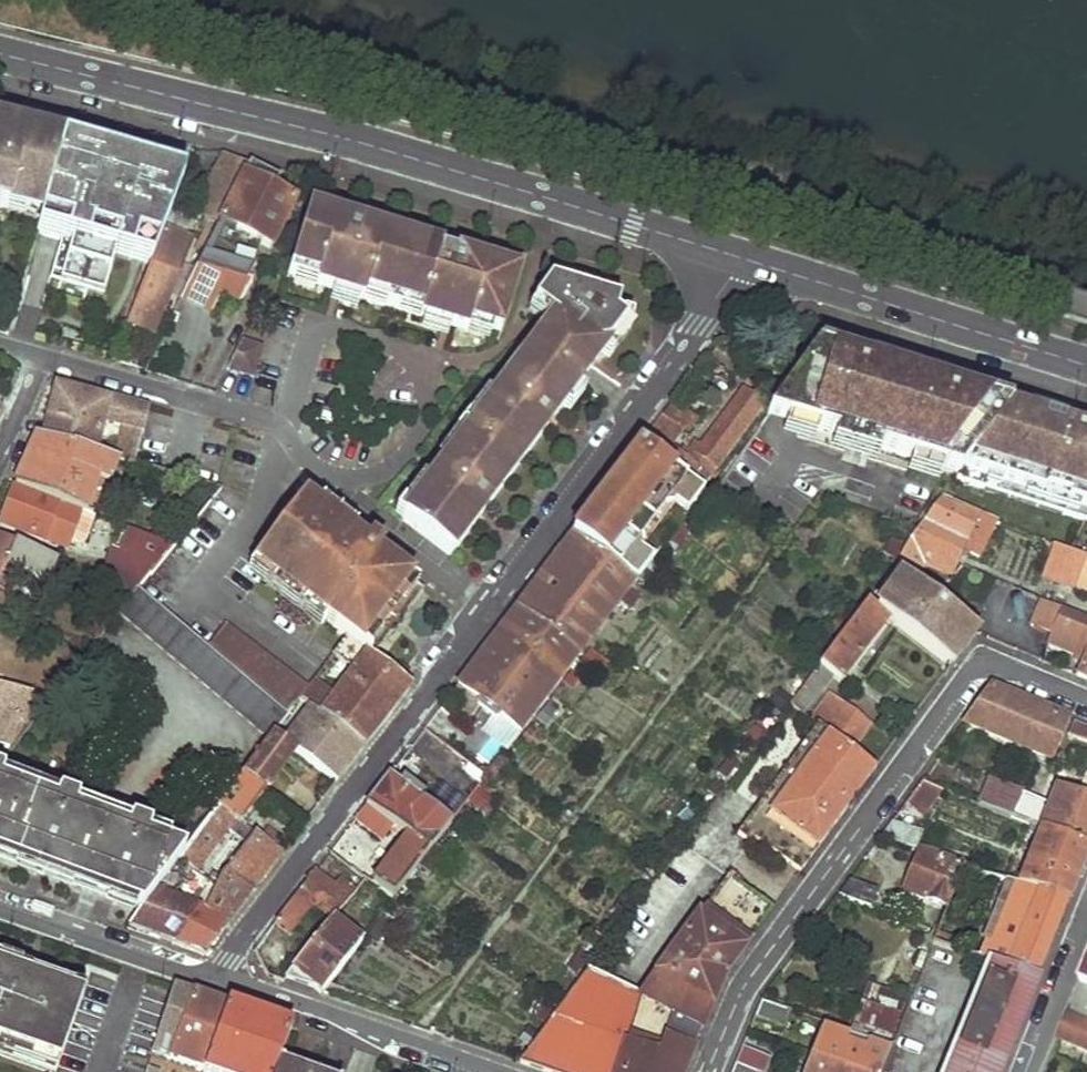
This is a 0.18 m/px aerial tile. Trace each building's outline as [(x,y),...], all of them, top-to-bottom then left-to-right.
[(0,125),(0,217),(2,218),(3,212),(37,221),(60,140),(0,125)] [(60,140),(37,221),(35,230),(70,240),(58,280),(102,292),(113,252),(148,262),(160,232),(167,212),(183,171),(60,140)] [(204,216),(217,223),(239,178),(246,165),(225,154),(223,159),(194,211),(204,216)] [(249,262),(214,245),(223,226),(267,248),(290,202),(272,193),(251,184),(257,171),(246,165),(239,178),(217,223),(212,233),(202,254),(196,265),(246,280),(250,269),(249,262)] [(251,184),(272,193),(278,180),(257,171),(251,184)] [(516,278),(310,211),(308,215),(292,267),(344,283),(340,293),(440,325),(442,315),(471,325),(498,334),(516,278)] [(188,220),(167,212),(160,232),(184,242),(188,220)] [(217,223),(204,216),(199,226),(203,229),(212,233),(217,223)] [(212,233),(203,229),(192,250),(202,254),(212,233)] [(184,242),(160,232),(148,262),(128,316),(152,324),(184,242)] [(246,280),(196,265),(180,297),(212,314),(226,291),(243,301),(252,284),(246,280)] [(344,283),(292,267),(289,278),(340,293),(344,283)] [(570,296),(548,286),(532,307),(553,322),(570,296)] [(595,306),(570,296),(553,322),(402,520),(450,557),(625,325),(613,316),(616,302),(597,298),(595,306)] [(442,315),(440,325),(468,334),(471,325),(442,315)] [(128,316),(125,324),(149,333),(152,324),(128,316)] [(243,341),(229,370),(252,376),(261,347),(243,341)] [(851,356),(823,347),(822,352),(814,349),(811,354),(848,367),(850,361),(851,356)] [(1077,438),(1058,431),(1032,422),(1003,412),(1005,410),(990,405),(963,397),(947,392),(916,382),(897,375),(866,366),(850,361),(848,367),(811,354),(767,414),(794,423),(800,437),(948,485),(953,479),(1086,526),(1086,441),(1077,438)] [(867,361),(866,366),(897,375),(898,371),(867,361)] [(949,388),(917,378),(916,382),(947,392),(949,388)] [(52,396),(43,436),(91,451),(98,418),(118,424),(113,457),(116,459),(133,464),(144,406),(125,401),(106,396),(105,400),(66,389),(63,399),(52,396)] [(639,446),(697,491),(708,479),(706,477),(761,403),(742,390),(698,447),(692,443),(682,456),(669,446),(681,430),(684,432),(693,420),(672,403),(663,415),(639,446)] [(992,401),(965,392),(963,397),(990,405),(992,401)] [(1033,417),(1032,422),(1058,431),(1060,426),(1033,417)] [(1077,438),(1086,441),(1086,436),(1078,433),(1077,438)] [(35,434),(14,486),(81,512),(96,517),(116,459),(113,457),(91,451),(43,436),(35,434)] [(595,503),(573,533),(634,580),(700,493),(697,491),(639,446),(595,503)] [(81,512),(14,486),(1,520),(21,530),(22,527),(44,539),(44,536),(67,545),(81,512)] [(940,497),(888,566),(895,572),(900,575),(916,551),(954,564),(962,548),(979,556),(996,520),(940,497)] [(328,536),(337,524),(305,501),(255,566),(277,583),(319,528),(328,536)] [(364,545),(337,524),(328,536),(319,528),(277,583),(348,638),(373,656),(424,591),(394,568),(379,555),(379,549),(377,544),(371,542),(364,545)] [(162,529),(157,542),(169,546),(178,535),(162,529)] [(130,531),(122,555),(153,567),(169,546),(157,542),(130,531)] [(518,733),(634,580),(573,533),(567,540),(538,579),(485,648),(446,699),(469,717),(479,703),(518,733)] [(5,565),(45,581),(55,559),(0,535),(0,576),(5,565)] [(379,555),(394,568),(403,558),(380,540),(377,544),(379,549),(379,555)] [(1047,575),(1080,588),(1086,569),(1083,567),(1085,555),(1083,554),(1059,544),(1047,575)] [(153,567),(122,555),(110,551),(99,577),(114,585),(132,593),(136,588),(153,567)] [(959,568),(940,589),(964,598),(974,574),(959,568)] [(900,575),(895,572),(881,591),(892,600),(883,613),(886,616),(948,665),(955,656),(975,630),(900,575)] [(114,585),(88,622),(102,631),(116,613),(132,593),(114,585)] [(206,647),(136,588),(132,593),(116,613),(268,740),(271,735),(287,714),(206,647)] [(892,600),(881,591),(872,604),(883,613),(892,600)] [(1040,599),(1030,626),(1052,634),(1048,644),(1064,650),(1070,636),(1086,643),(1086,617),(1040,599)] [(866,600),(790,702),(802,711),(832,672),(841,677),(886,616),(883,613),(872,604),(866,600)] [(307,688),(228,622),(206,647),(287,714),(307,688)] [(1070,636),(1064,650),(1082,657),(1086,646),(1086,643),(1070,636)] [(373,656),(348,638),(338,650),(360,665),(320,716),(362,748),(385,717),(409,686),(373,656)] [(1076,673),(1086,678),(1086,646),(1082,657),(1076,673)] [(1,709),(0,710),(0,743),(4,746),(20,715),(34,718),(50,697),(0,685),(0,709),(1,709)] [(1067,719),(990,687),(964,723),(1050,758),(1067,719)] [(827,696),(809,717),(818,724),(850,749),(867,725),(827,696)] [(309,708),(282,744),(293,751),(335,783),(348,766),(362,748),(320,716),(309,708)] [(747,842),(751,840),(797,873),(835,821),(847,804),(841,802),(868,763),(850,749),(818,724),(737,836),(747,842)] [(1079,724),(1073,738),(1086,743),(1086,727),(1079,724)] [(268,740),(242,775),(264,790),(293,751),(282,744),(271,735),(268,740)] [(242,775),(216,809),(240,825),(264,790),(242,775)] [(1086,775),(1076,798),(1086,802),(1086,776),(1086,775)] [(379,787),(366,804),(393,825),(406,834),(429,852),(451,822),(388,776),(379,787)] [(1023,793),(988,780),(978,804),(1013,819),(1021,800),(1023,793)] [(935,787),(922,781),(908,800),(926,807),(935,787)] [(139,911),(178,859),(182,855),(146,840),(149,832),(129,824),(126,832),(74,812),(76,803),(58,797),(55,804),(0,782),(0,857),(139,911)] [(1086,849),(1086,802),(1076,798),(1054,790),(1046,809),(1021,800),(1013,819),(1043,832),(1086,849)] [(356,819),(383,839),(393,825),(366,804),(356,819)] [(226,833),(236,840),(244,829),(240,825),(216,809),(182,855),(178,859),(192,870),(196,872),(226,833)] [(923,832),(893,821),(882,836),(918,849),(923,832)] [(244,829),(236,840),(244,846),(225,874),(251,892),(271,866),(280,854),(244,829)] [(665,831),(657,841),(670,852),(679,841),(665,831)] [(1068,902),(1079,877),(1086,855),(1086,849),(1043,832),(1022,886),(1068,902)] [(406,834),(371,881),(394,898),(429,852),(406,834)] [(949,903),(964,865),(918,849),(906,888),(949,903)] [(139,911),(128,928),(153,937),(176,945),(205,906),(179,895),(192,870),(178,859),(139,911)] [(334,886),(314,872),(298,891),(333,917),(351,895),(355,891),(339,880),(334,886)] [(219,936),(251,892),(225,874),(221,879),(212,875),(209,882),(215,887),(212,893),(205,906),(176,945),(190,950),(205,956),(219,936)] [(365,878),(358,889),(355,891),(351,895),(375,912),(371,916),(378,920),(394,898),(371,881),(365,878)] [(643,999),(587,969),(517,1063),(544,1071),(612,1071),(618,1055),(712,920),(746,943),(759,924),(770,910),(724,878),(643,999)] [(877,890),(850,879),(838,895),(871,908),(877,890)] [(209,882),(204,890),(212,893),(215,887),(209,882)] [(1022,886),(1011,882),(980,959),(983,960),(1037,978),(1053,941),(1068,902),(1022,886)] [(625,894),(616,906),(625,913),(635,901),(625,894)] [(331,920),(283,977),(324,991),(361,942),(352,936),(355,930),(344,921),(340,927),(331,920)] [(612,1071),(683,1071),(721,975),(746,943),(712,920),(618,1055),(612,1071)] [(575,951),(565,965),(574,971),(585,957),(575,951)] [(1037,978),(983,960),(938,1071),(1000,1071),(1037,978)] [(59,1064),(82,995),(0,967),(0,1045),(59,1064)] [(173,985),(150,1054),(204,1071),(229,1004),(217,1000),(173,985)] [(890,1042),(908,1001),(868,987),(853,1030),(890,1042)] [(1059,1041),(1086,1052),(1086,990),(1081,987),(1059,1041)] [(761,999),(754,1016),(785,1026),(790,1009),(761,999)] [(204,1071),(275,1071),(291,1026),(260,1015),(229,1004),(204,1071)] [(824,1025),(812,1054),(865,1071),(879,1071),(887,1050),(824,1025)] [(741,1047),(738,1054),(734,1064),(757,1071),(764,1071),(769,1057),(741,1047)] [(812,1054),(805,1071),(865,1071),(812,1054)]
